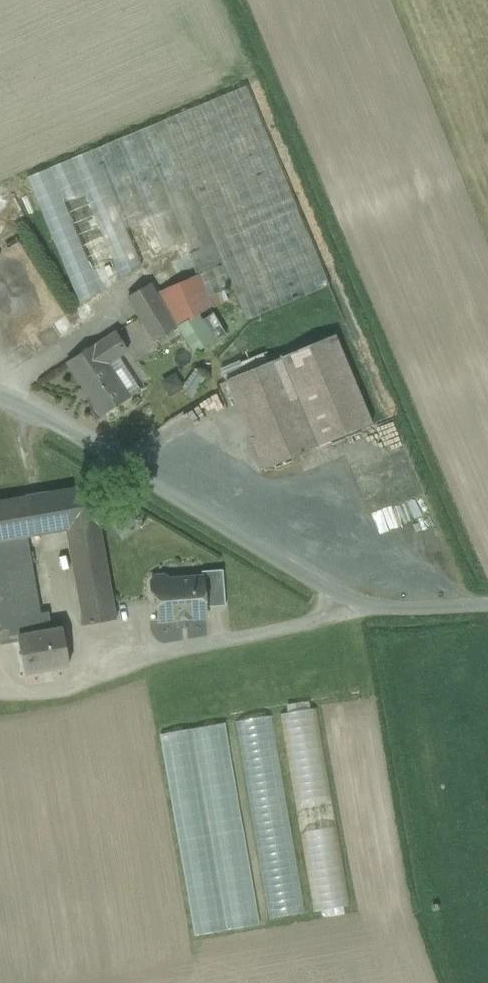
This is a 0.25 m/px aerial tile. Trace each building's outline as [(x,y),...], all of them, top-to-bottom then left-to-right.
[(332,287),(247,87),(164,123),(216,245),(224,263),(235,289),(249,322),(332,287)] [(216,245),(164,123),(93,152),(143,269),(188,244),(192,254),(216,245)] [(93,152),(26,180),(80,304),(143,269),(93,152)] [(192,254),(173,262),(179,279),(204,267),(206,271),(224,263),(216,245),(192,254)] [(206,271),(199,274),(211,300),(211,299),(225,293),(227,296),(230,295),(229,291),(235,289),(224,263),(206,271)] [(199,274),(155,295),(156,296),(167,314),(176,329),(178,328),(201,315),(214,306),(211,299),(211,300),(199,274)] [(148,284),(127,297),(135,309),(156,296),(155,295),(148,284)] [(156,296),(135,309),(146,327),(167,314),(156,296)] [(86,304),(66,316),(73,328),(93,316),(86,304)] [(215,313),(204,320),(201,315),(178,328),(194,354),(228,334),(215,313)] [(167,314),(146,327),(155,342),(176,329),(167,314)] [(102,416),(129,398),(106,362),(118,355),(126,349),(116,333),(94,347),(93,345),(67,362),(102,416)] [(335,335),(226,380),(262,469),(372,424),(335,335)] [(142,390),(118,355),(106,362),(129,398),(142,390)] [(170,395),(182,387),(175,374),(162,382),(170,395)] [(92,485),(29,496),(36,535),(66,530),(99,524),(92,485)] [(0,501),(0,542),(22,538),(36,535),(29,496),(0,501)] [(99,524),(66,530),(83,625),(116,620),(99,524)] [(0,542),(0,619),(40,613),(22,538),(0,542)] [(222,570),(201,572),(202,578),(203,578),(205,607),(225,606),(222,570)] [(202,578),(169,580),(164,576),(155,576),(150,583),(151,591),(156,596),(158,621),(206,617),(205,607),(203,578),(202,578)] [(0,619),(0,645),(18,642),(24,673),(69,665),(62,629),(51,631),(48,612),(40,613),(0,619)] [(314,711),(281,716),(313,910),(347,904),(314,711)] [(271,718),(238,723),(270,917),(303,911),(271,718)]
